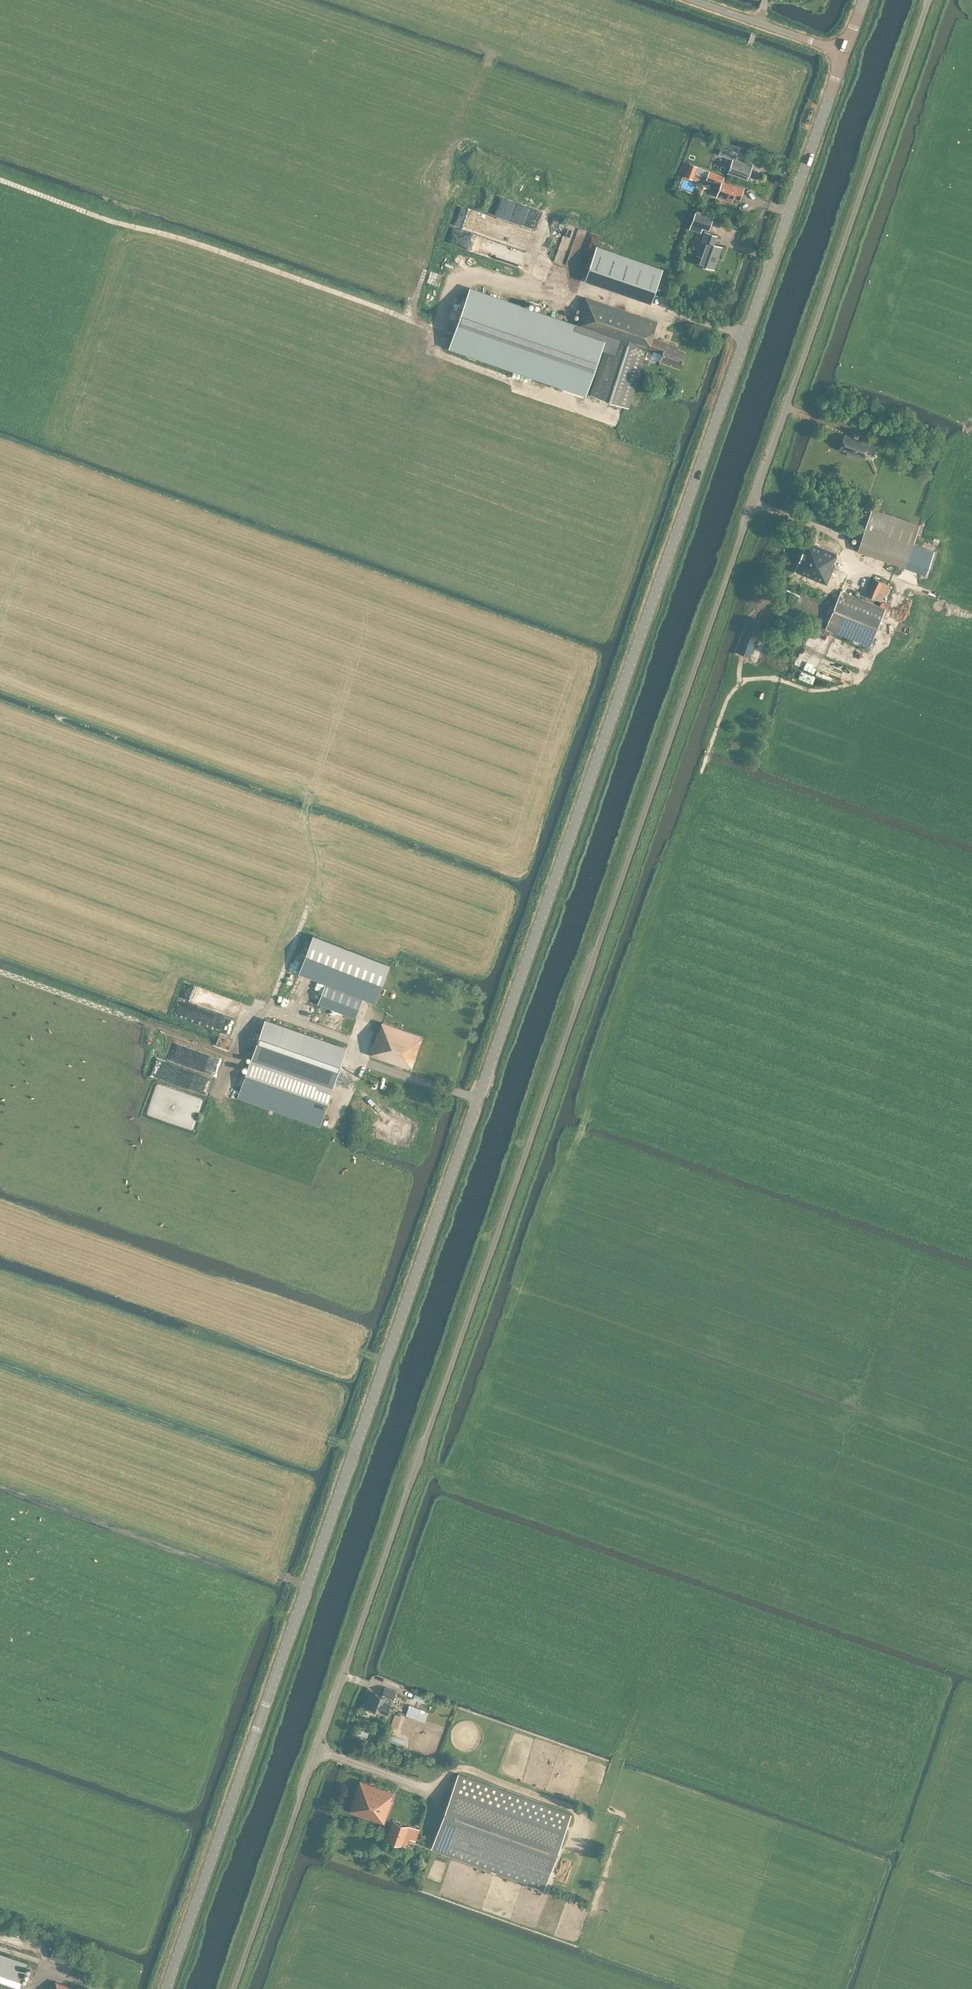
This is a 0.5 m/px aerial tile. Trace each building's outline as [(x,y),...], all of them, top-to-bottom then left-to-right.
[(729,170),(748,177),(748,176),(752,164),(735,158),(737,152),(726,148),(724,154),(733,158),(729,170)] [(710,168),(711,161),(701,160),(700,167),(710,168)] [(686,175),(693,178),(697,164),(690,162),(686,175)] [(722,179),(724,174),(710,168),(707,177),(721,183),(717,194),(732,199),(733,196),(740,198),(744,187),(722,179)] [(529,240),(541,200),(498,187),(492,206),(464,198),(458,218),(529,240)] [(708,229),(713,217),(710,216),(696,211),(695,211),(691,222),(702,227),(708,229)] [(697,261),(714,267),(722,245),(714,243),(717,234),(704,230),(701,239),(704,240),(697,261)] [(596,245),(584,279),(651,302),(663,268),(596,245)] [(469,288),(449,345),(586,392),(601,348),(604,350),(590,394),(628,407),(645,355),(647,350),(648,348),(662,353),(660,359),(680,366),(685,351),(674,348),(675,345),(652,337),(657,321),(585,296),(576,322),(575,325),(469,288)] [(643,400),(646,388),(637,386),(634,398),(643,400)] [(848,451),(847,453),(855,456),(855,454),(864,457),(866,451),(873,454),(879,439),(867,434),(865,441),(844,434),(839,448),(848,451)] [(865,526),(857,549),(924,572),(932,550),(913,543),(919,524),(872,508),(866,527),(865,526)] [(795,569),(795,570),(796,570),(826,583),(835,561),(834,561),(837,553),(808,541),(808,540),(807,540),(806,541),(807,541),(803,551),(802,552),(800,558),(799,558),(799,559),(795,569)] [(866,593),(881,601),(889,584),(873,577),(866,593)] [(838,597),(826,627),(870,645),(885,607),(854,594),(841,589),(838,597)] [(736,651),(749,655),(763,620),(750,615),(736,651)] [(802,671),(809,674),(812,666),(805,664),(802,671)] [(313,934),(298,971),(305,974),(327,982),(326,984),(362,998),(363,996),(375,1001),(389,963),(335,942),(319,936),(313,934)] [(325,983),(317,1002),(355,1017),(362,998),(326,984),(325,983)] [(264,1019),(238,1095),(320,1123),(346,1048),(264,1019)] [(370,1053),(411,1067),(422,1036),(382,1021),(379,1031),(378,1030),(370,1053)] [(407,1139),(412,1124),(389,1115),(386,1122),(379,1120),(376,1128),(407,1139)] [(370,1706),(387,1712),(396,1689),(385,1685),(381,1694),(375,1692),(370,1706)] [(406,1713),(413,1716),(416,1707),(409,1705),(406,1713)] [(394,1719),(401,1722),(406,1711),(398,1708),(394,1719)] [(356,1733),(364,1736),(366,1730),(358,1727),(356,1733)] [(393,1741),(402,1745),(404,1739),(395,1735),(393,1741)] [(431,1847),(544,1888),(571,1813),(458,1772),(431,1847)] [(390,1799),(393,1791),(360,1779),(349,1809),(384,1822),(386,1816),(392,1800),(390,1799)] [(386,1837),(406,1845),(409,1837),(415,1839),(419,1827),(393,1818),(391,1823),(386,1837)] [(385,1866),(389,1857),(380,1853),(377,1862),(385,1866)] [(23,1941),(27,1934),(16,1929),(13,1936),(23,1941)] [(27,1962),(0,1953),(0,1988),(18,1988),(27,1962)] [(55,1980),(51,1988),(79,1988),(55,1980)]
